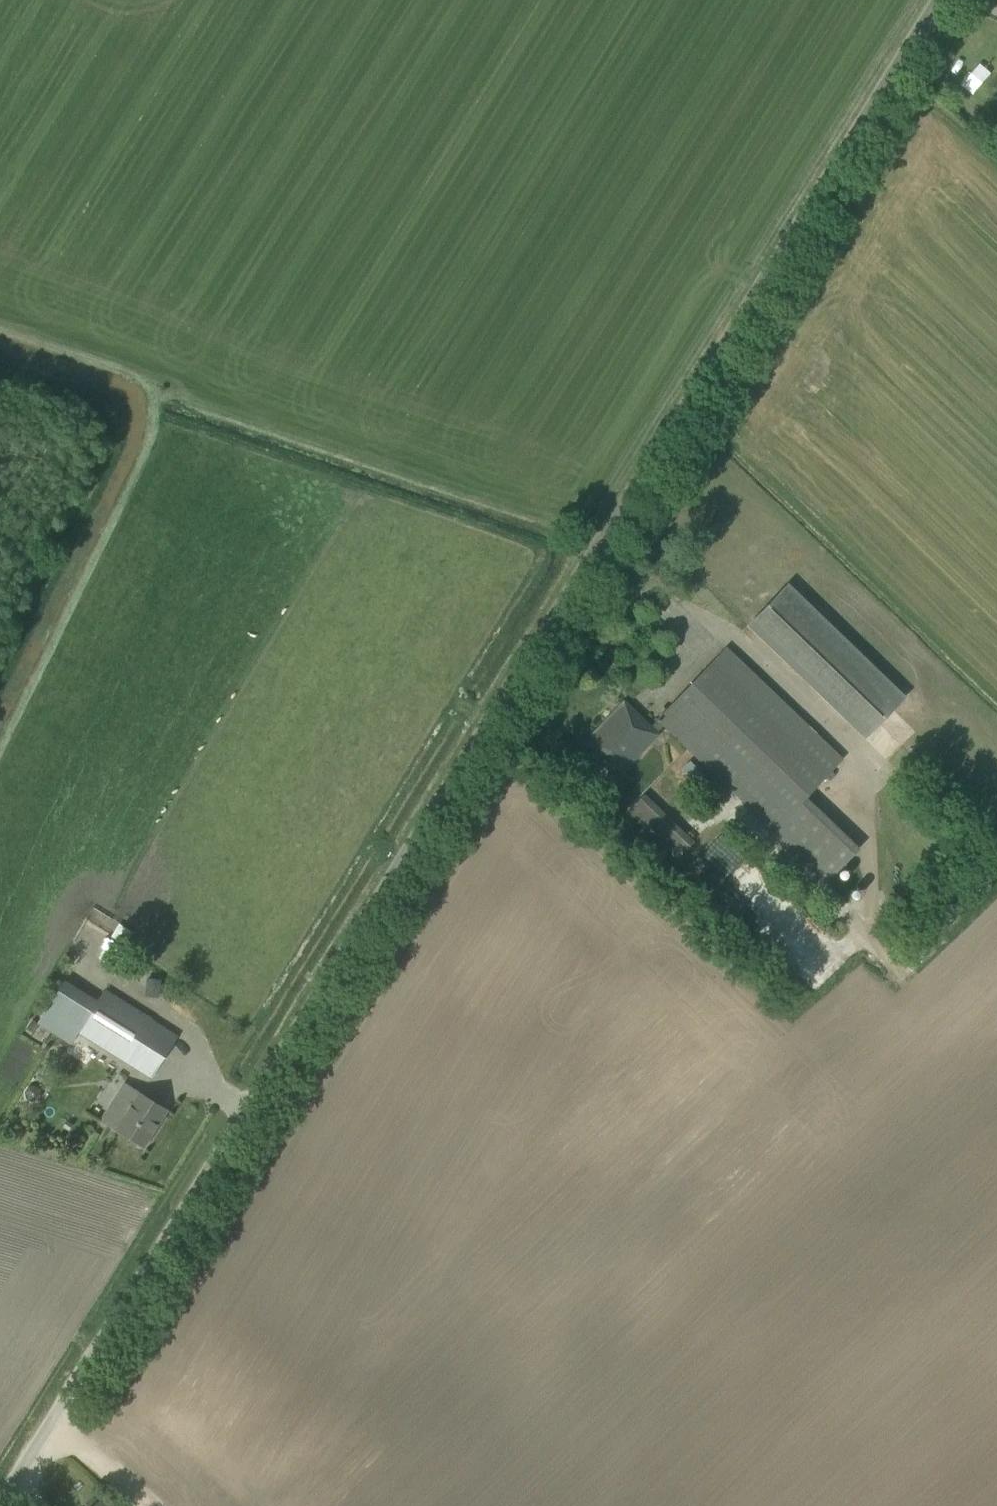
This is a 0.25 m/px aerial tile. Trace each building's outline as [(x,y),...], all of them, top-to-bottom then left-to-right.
[(747,625),(865,738),(905,696),(788,583),(747,625)] [(619,774),(663,728),(827,883),(859,849),(805,796),(841,757),(726,648),(649,728),(624,704),(587,743),(619,774)] [(723,794),(690,762),(682,771),(715,802),(723,794)] [(629,814),(676,859),(692,841),(645,796),(629,814)] [(38,1024),(37,1024),(39,1025),(68,1042),(70,1043),(77,1031),(124,1060),(150,1020),(103,990),(97,1000),(90,1012),(73,1001),(80,990),(65,981),(38,1024)] [(151,1078),(177,1037),(150,1020),(124,1060),(151,1078)] [(122,1083),(100,1119),(142,1146),(165,1110),(122,1083)]
